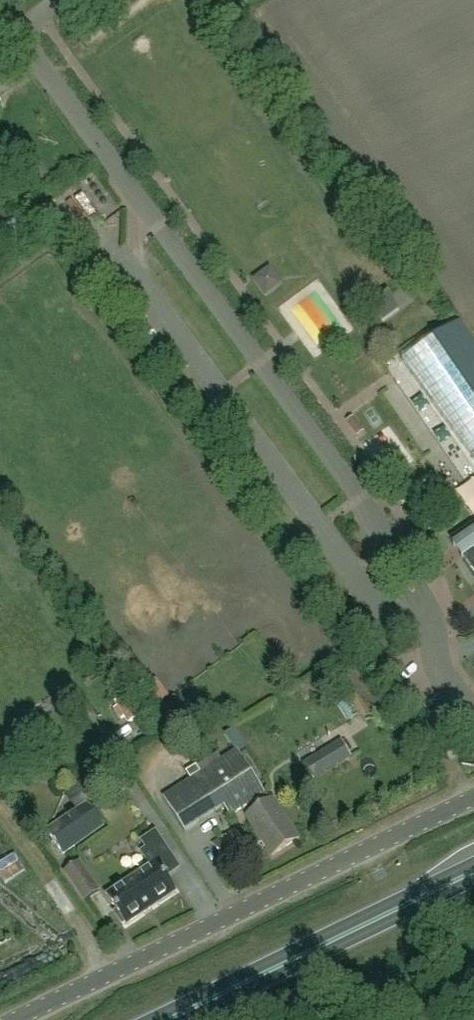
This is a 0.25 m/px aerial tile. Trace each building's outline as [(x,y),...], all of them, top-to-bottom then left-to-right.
[(314,339),(325,352),(347,333),(336,320),(314,339)] [(402,362),(473,460),(473,344),(459,322),(402,362)] [(451,540),(454,545),(452,547),(453,547),(455,546),(463,557),(461,559),(463,558),(473,574),(473,529),(472,525),(451,540)] [(116,704),(130,725),(142,716),(128,695),(116,704)] [(341,740),(329,748),(339,764),(352,756),(341,740)] [(232,815),(265,795),(240,754),(226,762),(225,760),(164,798),(185,832),(227,806),(232,815)] [(196,767),(186,772),(190,779),(200,773),(196,767)] [(77,810),(48,831),(65,855),(104,828),(90,807),(96,804),(82,784),(66,795),(77,810)] [(273,857),(300,839),(274,799),(247,817),(273,857)] [(151,868),(107,897),(118,912),(115,914),(123,926),(126,924),(127,925),(159,904),(160,906),(172,898),(171,896),(176,892),(167,878),(170,876),(158,858),(169,851),(156,833),(142,842),(147,850),(142,853),(151,868)] [(65,873),(85,901),(100,891),(81,862),(65,873)]
